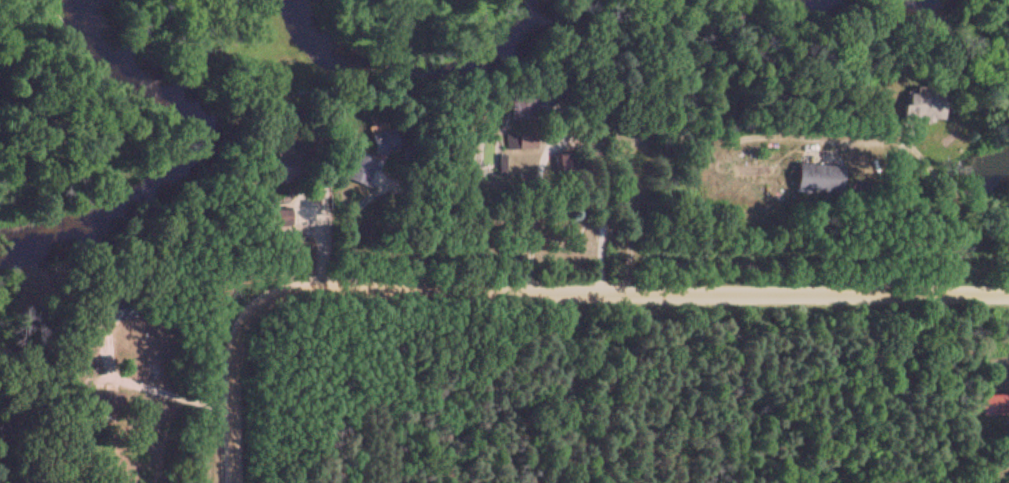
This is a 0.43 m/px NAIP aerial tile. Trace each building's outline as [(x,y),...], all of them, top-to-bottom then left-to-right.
[(943,122),(944,87),(914,87),(914,94),(906,94),(905,121),(943,122)] [(391,127),(383,130),(380,123),(367,128),(377,154),(398,146),(391,127)] [(536,150),(536,135),(505,135),(505,150),(536,150)] [(344,178),(365,186),(374,161),(353,153),(344,178)] [(273,185),(297,180),(290,154),(267,159),(273,185)] [(554,156),(557,180),(577,178),(575,154),(554,156)] [(841,195),(843,167),(797,163),(795,191),(841,195)] [(287,226),(287,210),(266,210),(266,227),(287,226)]
